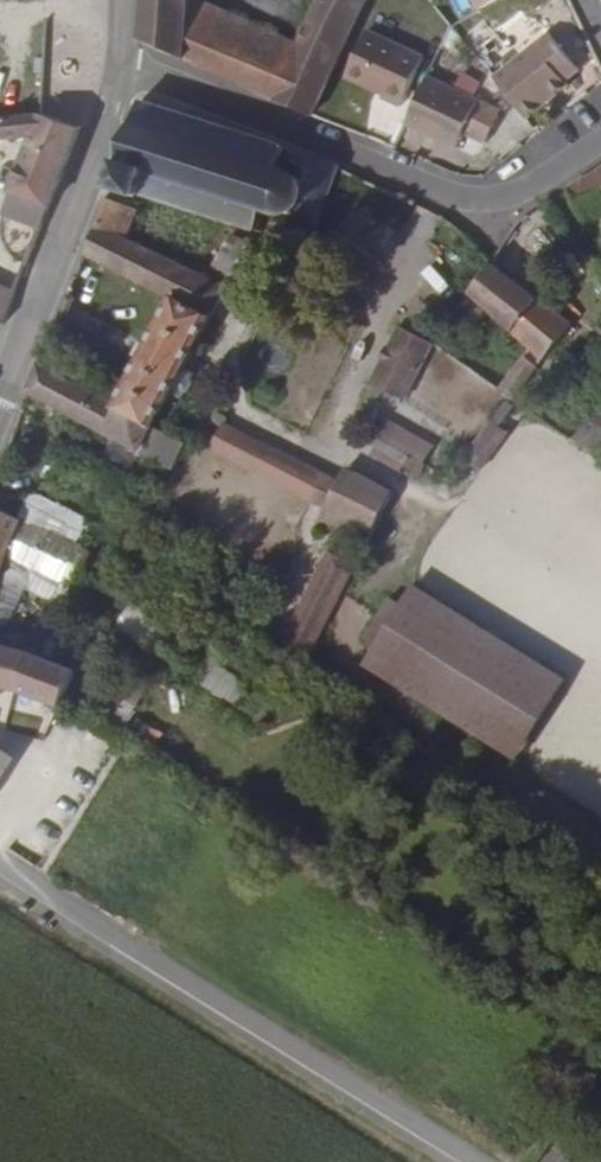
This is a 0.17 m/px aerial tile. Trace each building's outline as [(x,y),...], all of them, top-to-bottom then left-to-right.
[(140,40),(176,57),(187,13),(188,0),(144,0),(140,40)] [(290,56),(272,99),(309,115),(361,0),(313,0),(290,56)] [(499,0),(474,0),(479,10),(499,0)] [(290,56),(187,13),(176,57),(272,99),(290,56)] [(362,28),(343,74),(382,91),(381,94),(400,102),(421,52),(362,28)] [(549,28),(494,76),(528,115),(568,81),(566,77),(580,66),(549,28)] [(427,76),(405,123),(457,147),(464,132),(488,142),(501,110),(478,100),(427,76)] [(315,222),(335,167),(284,147),(137,103),(109,191),(143,202),(144,198),(187,212),(251,232),(262,211),(277,211),(289,210),(292,216),(295,215),(315,222)] [(43,232),(80,131),(40,115),(5,113),(3,123),(1,139),(29,140),(1,218),(43,232)] [(578,184),(594,215),(600,210),(600,170),(578,184)] [(260,253),(244,245),(226,236),(223,241),(201,284),(128,246),(141,216),(106,200),(84,257),(167,299),(116,409),(42,369),(31,396),(168,468),(182,445),(151,428),(168,394),(175,398),(192,364),(186,361),(219,293),(237,302),(260,253)] [(343,204),(334,218),(322,236),(367,268),(387,234),(343,204)] [(570,323),(494,258),(470,294),(493,314),(489,320),(506,333),(510,329),(545,359),(570,323)] [(18,301),(0,295),(0,330),(6,332),(18,301)] [(393,328),(366,386),(403,403),(430,345),(393,328)] [(508,381),(522,391),(539,367),(526,357),(508,381)] [(579,436),(600,456),(600,413),(579,436)] [(416,477),(432,441),(370,414),(354,450),(416,477)] [(487,420),(458,462),(476,475),(505,433),(487,420)] [(316,528),(363,553),(392,496),(347,471),(339,485),(225,422),(209,446),(326,509),(316,528)] [(10,562),(19,524),(0,514),(0,616),(4,599),(1,599),(10,562)] [(306,663),(350,571),(319,556),(275,648),(306,663)] [(517,763),(566,683),(415,588),(403,607),(390,599),(364,640),(377,648),(364,667),(517,763)] [(64,715),(79,681),(43,663),(0,651),(0,692),(17,696),(64,715)] [(199,687),(221,701),(235,678),(213,664),(199,687)] [(10,851),(28,863),(35,850),(18,840),(10,851)]
